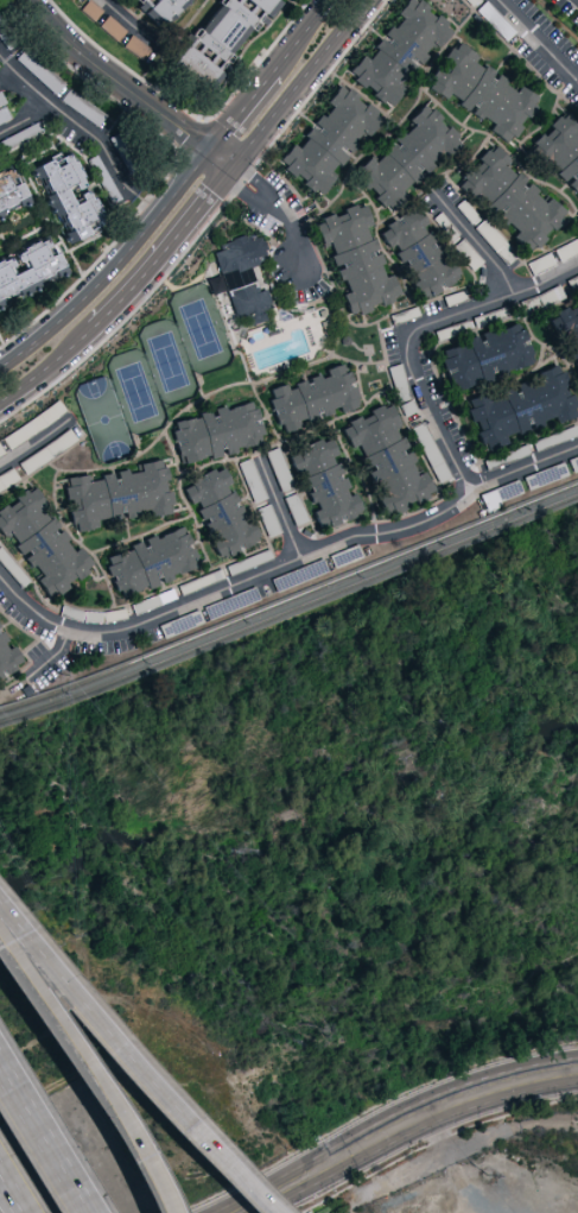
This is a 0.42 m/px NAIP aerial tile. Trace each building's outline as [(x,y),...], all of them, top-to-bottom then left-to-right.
[(90,0),(87,0),(80,8),(93,20),(102,10),(90,0)] [(146,1),(140,12),(146,20),(164,29),(173,13),(180,8),(184,0),(145,0),(146,1)] [(247,28),(249,30),(261,14),(265,17),(278,0),(217,0),(185,43),(203,57),(201,59),(215,70),(247,28)] [(401,87),(430,43),(437,47),(451,26),(412,0),(403,0),(394,13),(396,15),(381,38),(379,36),(365,58),(358,53),(344,75),(389,105),(401,87)] [(535,95),(516,85),(514,90),(502,83),(504,79),(491,73),(492,71),(471,60),(475,52),(450,40),(426,89),(444,98),(445,96),(469,108),(467,112),(490,124),(486,131),(511,143),(535,95)] [(208,93),(221,75),(180,45),(167,62),(208,93)] [(379,118),(339,82),(323,100),(328,105),(310,125),(311,126),(294,145),(290,142),(275,159),(315,196),(332,178),(327,173),(362,134),(364,135),(379,118)] [(419,178),(424,172),(433,161),(455,150),(459,145),(452,131),(440,121),(438,116),(421,102),(406,119),(411,127),(390,137),(393,142),(386,145),(373,161),(367,155),(352,172),(359,185),(386,208),(397,202),(404,195),(400,187),(419,178)] [(575,132),(577,128),(577,126),(567,117),(564,122),(554,114),(543,130),(542,129),(525,153),(564,183),(577,194),(577,134),(575,132)] [(564,210),(504,164),(509,158),(489,143),(457,184),(516,230),(510,238),(530,253),(564,210)] [(64,158),(99,229),(68,244),(33,172),(64,158)] [(30,202),(0,216),(0,179),(15,171),(30,202)] [(311,221),(321,247),(329,247),(330,261),(331,264),(333,269),(337,280),(342,279),(346,291),(340,294),(346,312),(351,312),(374,304),(377,304),(398,296),(391,274),(381,275),(380,253),(377,249),(372,237),(367,237),(363,227),(369,224),(362,204),(347,205),(341,207),(341,213),(332,214),(311,221)] [(458,281),(441,242),(432,245),(417,209),(376,226),(385,248),(392,245),(400,262),(404,261),(413,282),(410,283),(417,298),(458,281)] [(211,252),(217,275),(206,277),(210,294),(227,290),(232,315),(248,312),(250,323),(271,319),(264,289),(256,291),(250,266),(257,265),(254,255),(263,253),(259,233),(220,242),(221,249),(211,252)] [(68,270),(0,302),(0,266),(53,240),(68,270)] [(573,301),(574,305),(550,313),(565,361),(573,359),(577,374),(577,299),(573,301)] [(532,364),(518,321),(476,335),(477,337),(436,349),(449,390),(532,364)] [(357,406),(344,361),(323,367),(324,372),(288,382),(266,388),(273,411),(280,433),(298,428),(296,420),(338,408),(339,411),(357,406)] [(465,400),(481,451),(506,443),(503,436),(554,420),(555,422),(576,416),(559,363),(536,370),(540,381),(526,385),(525,381),(465,400)] [(262,442),(252,400),(209,410),(210,412),(169,421),(179,463),(208,456),(209,458),(235,452),(234,449),(262,442)] [(340,421),(348,447),(356,445),(363,469),(366,468),(380,514),(430,499),(422,471),(415,474),(407,449),(406,449),(402,436),(399,437),(390,406),(340,421)] [(287,454),(304,490),(308,488),(318,509),(310,513),(319,530),(359,510),(340,472),(332,456),(336,453),(327,434),(287,454)] [(168,512),(167,503),(171,502),(169,490),(165,491),(162,459),(136,462),(137,469),(97,473),(98,480),(86,481),(85,474),(62,477),(65,499),(68,499),(71,531),(95,529),(94,519),(168,512)] [(257,541),(241,503),(235,505),(226,484),(229,483),(222,466),(180,484),(189,505),(194,503),(201,520),(217,558),(257,541)] [(22,555),(21,556),(38,573),(30,581),(51,601),(90,562),(75,547),(74,548),(55,529),(58,527),(39,508),(45,502),(27,484),(0,510),(0,533),(22,555)] [(198,567),(181,525),(141,541),(141,540),(128,545),(129,547),(103,558),(119,598),(198,567)] [(20,667),(12,644),(5,647),(0,630),(0,674),(20,667)]
